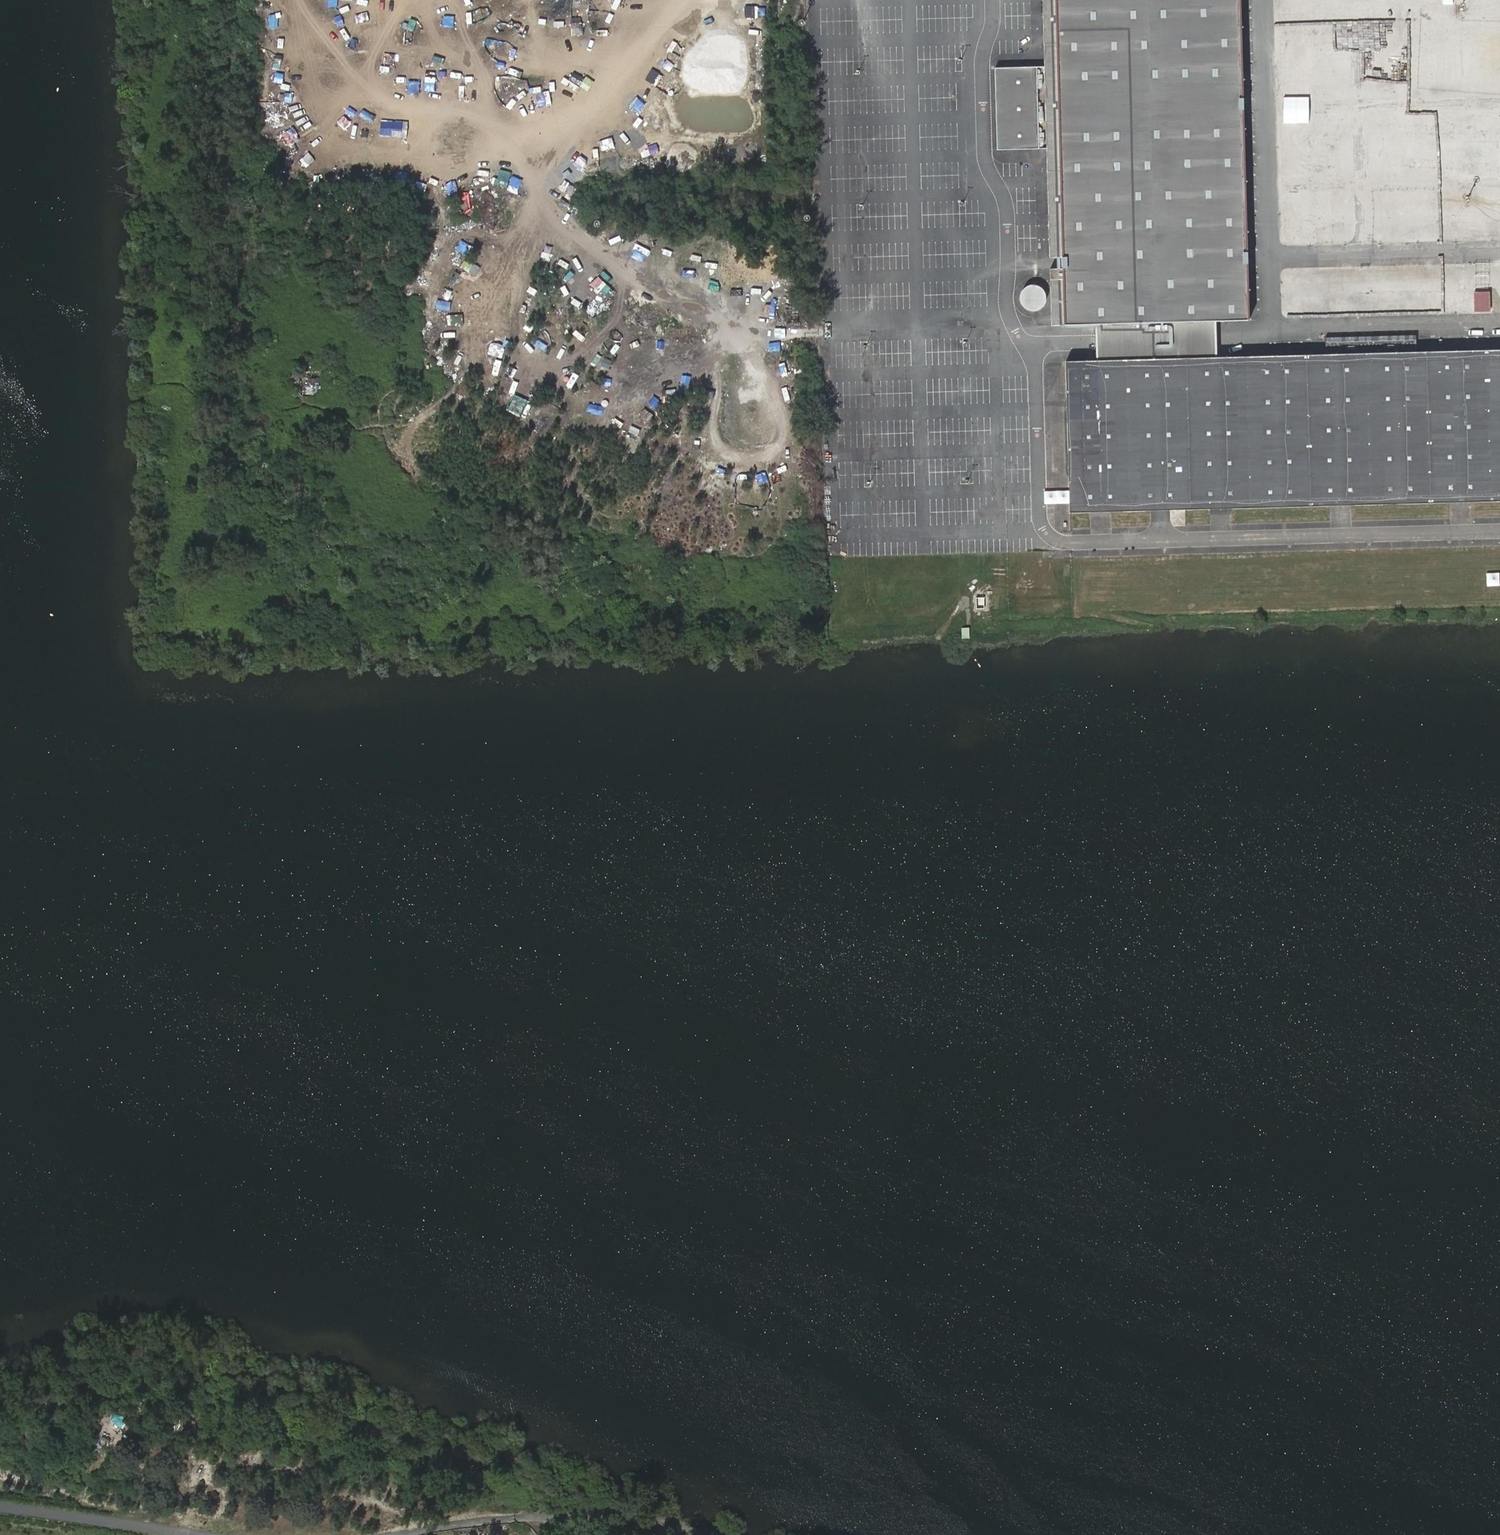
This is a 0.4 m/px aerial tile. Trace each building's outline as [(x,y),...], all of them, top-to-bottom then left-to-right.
[(1216,322),(1249,321),(1247,258),(1243,103),(1240,0),(1044,0),(1045,67),(1045,76),(1038,77),(1038,67),(996,68),(998,150),(1040,149),(1040,139),(1047,139),(1047,149),(1050,258),(1064,258),(1065,269),(1051,269),(1052,326),(1096,325),(1216,322)] [(1457,20),(1456,31),(1467,31),(1467,20),(1457,20)] [(1441,21),(1428,21),(1428,35),(1441,36),(1441,21)] [(1485,21),(1470,22),(1471,34),(1486,33),(1485,21)] [(1424,23),(1410,23),(1410,35),(1424,35),(1424,23)] [(1284,39),(1297,39),(1297,25),(1284,25),(1284,39)] [(1478,71),(1492,71),(1492,47),(1479,46),(1478,71)] [(1397,47),(1383,47),(1383,60),(1398,60),(1397,47)] [(1350,79),(1370,79),(1370,48),(1350,48),(1350,79)] [(1316,63),(1316,49),(1304,49),(1304,63),(1316,63)] [(1342,74),(1342,49),(1327,49),(1327,74),(1342,74)] [(1413,95),(1463,96),(1463,82),(1414,81),(1413,95)] [(1317,86),(1305,86),(1304,100),(1317,101),(1317,86)] [(686,109),(686,132),(728,133),(729,110),(686,109)] [(1499,175),(1499,125),(1487,125),(1487,174),(1499,175)] [(1362,200),(1362,191),(1352,191),(1352,200),(1362,200)] [(1367,191),(1367,206),(1381,206),(1381,191),(1367,191)] [(1336,201),(1350,201),(1351,192),(1336,192),(1336,201)] [(1397,192),(1397,206),(1405,206),(1405,193),(1397,192)] [(1317,193),(1280,193),(1280,219),(1317,220),(1317,193)] [(1330,193),(1319,193),(1318,209),(1330,210),(1330,193)] [(1383,202),(1395,202),(1396,193),(1383,193),(1383,202)] [(1354,206),(1333,205),(1332,243),(1353,244),(1354,206)] [(1407,216),(1390,217),(1391,242),(1408,241),(1407,216)] [(1296,244),(1316,244),(1316,229),(1307,228),(1307,221),(1291,220),(1291,228),(1282,228),(1282,242),(1296,242),(1296,244)] [(1050,258),(1051,269),(1065,269),(1064,258),(1050,258)] [(1488,264),(1488,279),(1499,279),(1499,264),(1488,264)] [(1326,290),(1326,280),(1325,280),(1325,268),(1310,268),(1310,290),(1326,290)] [(1332,282),(1332,289),(1346,290),(1346,283),(1332,282)] [(1037,285),(1033,285),(1030,286),(1027,287),(1024,289),(1022,292),(1021,295),(1021,298),(1021,302),(1023,305),(1025,307),(1028,309),(1031,310),(1034,311),(1037,310),(1040,309),(1043,307),(1045,304),(1046,301),(1047,297),(1046,294),(1045,291),(1043,288),(1040,287),(1037,285)] [(1333,291),(1333,303),(1348,303),(1348,291),(1333,291)] [(1322,306),(1322,292),(1311,292),(1311,306),(1322,306)] [(1373,294),(1361,294),(1361,309),(1373,309),(1373,294)] [(1216,322),(1096,325),(1096,359),(1217,356),(1216,322)] [(1072,510),(1102,510),(1160,508),(1221,506),(1342,503),(1461,500),(1499,499),(1499,349),(1249,355),(1217,356),(1096,359),(1068,360),(1072,510)] [(1317,532),(1318,506),(1304,506),(1304,532),(1317,532)]
